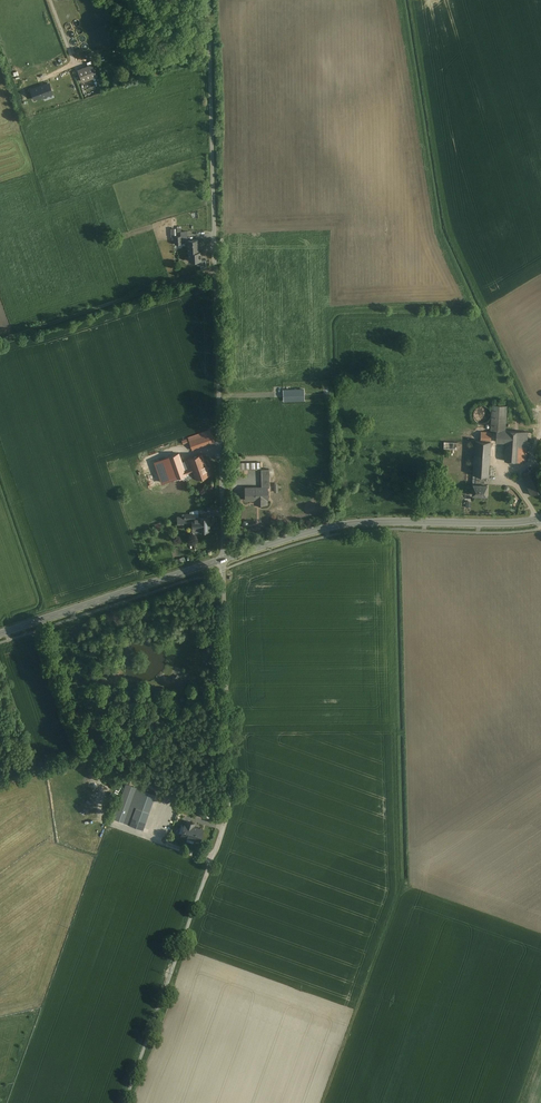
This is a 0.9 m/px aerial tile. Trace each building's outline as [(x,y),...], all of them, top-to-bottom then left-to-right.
[(97,76),(93,66),(79,71),(83,81),(97,76)] [(49,82),(31,90),(35,100),(42,96),(42,97),(53,93),(49,82)] [(194,260),(193,239),(183,239),(183,231),(176,231),(176,235),(171,235),(171,227),(166,227),(166,245),(181,244),(181,263),(191,263),(191,270),(200,270),(200,260),(194,260)] [(302,388),(283,389),(283,402),(303,401),(302,388)] [(506,429),(508,405),(492,404),(490,431),(496,431),(495,442),(506,443),(505,461),(526,462),(528,431),(506,429)] [(474,411),(474,414),(474,416),(475,419),(477,421),(479,422),(482,423),(485,422),(487,421),(489,419),(490,416),(491,413),(490,411),(488,408),(486,407),(483,406),(481,406),(478,407),(476,408),(474,411)] [(209,443),(205,431),(182,438),(187,451),(209,443)] [(491,440),(491,432),(481,431),(481,439),(491,440)] [(489,475),(491,440),(474,439),(472,474),(489,475)] [(192,472),(191,467),(184,469),(179,453),(164,458),(170,479),(192,472)] [(191,467),(192,472),(195,479),(209,475),(203,454),(188,459),(191,467)] [(159,464),(148,468),(153,483),(165,479),(163,473),(162,474),(159,464)] [(269,469),(261,469),(261,487),(267,487),(269,487),(269,469)] [(487,496),(487,484),(472,483),(472,495),(487,496)] [(261,487),(245,487),(246,500),(261,499),(261,503),(267,503),(267,499),(267,487),(261,487)] [(210,531),(210,517),(195,518),(195,514),(184,514),(184,516),(177,516),(177,525),(192,525),(192,531),(210,531)] [(155,523),(158,531),(163,529),(161,521),(155,523)] [(173,677),(171,681),(182,688),(187,680),(177,674),(174,678),(173,677)] [(141,829),(154,794),(126,784),(113,819),(141,829)] [(204,829),(185,822),(180,837),(199,843),(204,829)]
